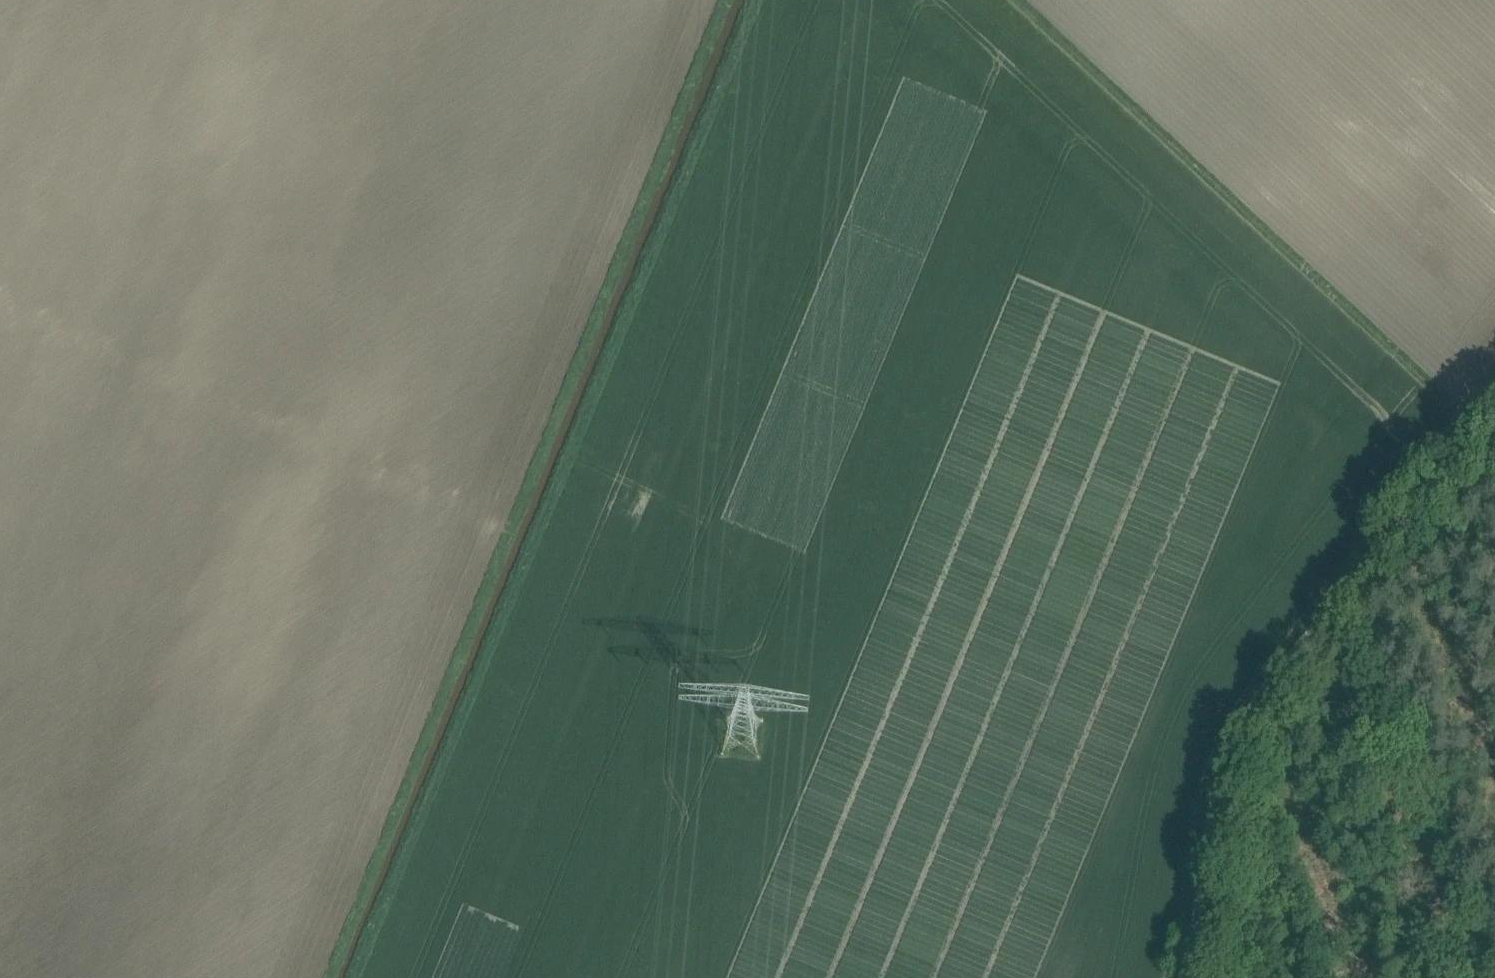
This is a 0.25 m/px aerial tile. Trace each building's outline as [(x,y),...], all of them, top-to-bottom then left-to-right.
[(880,722),(885,708),(847,693),(842,706),(880,722)]
